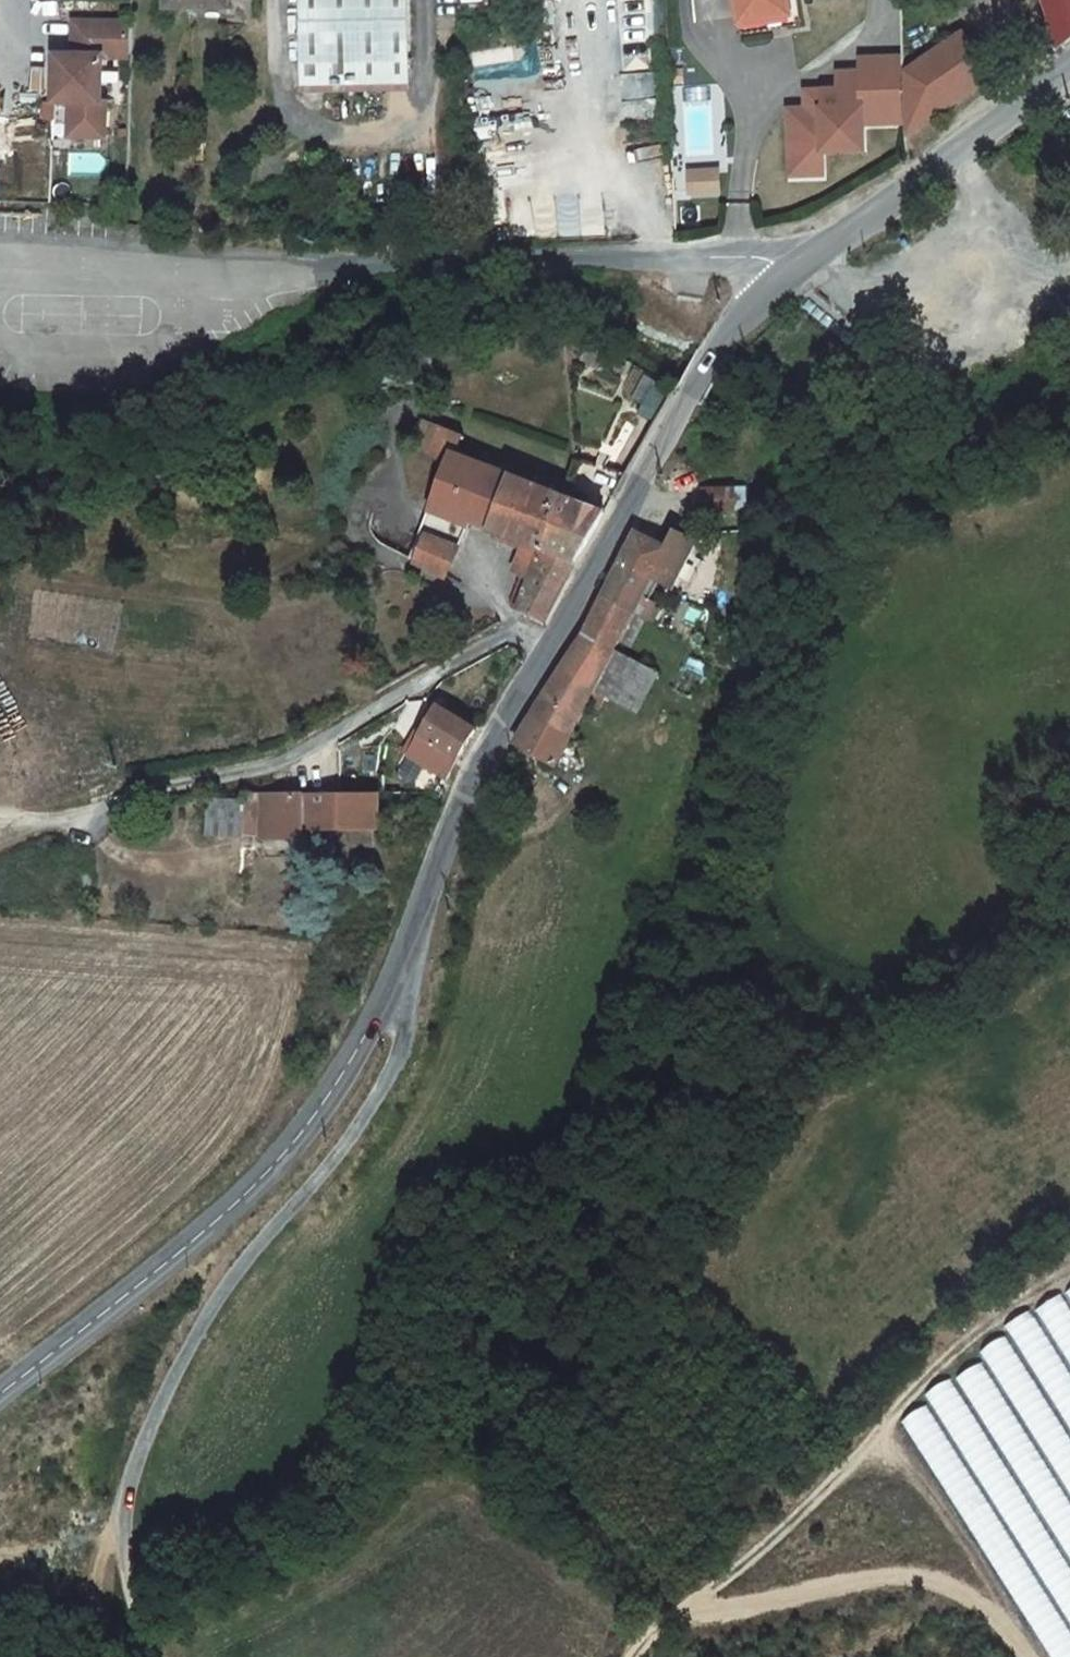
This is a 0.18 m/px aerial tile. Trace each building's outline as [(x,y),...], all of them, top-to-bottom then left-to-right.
[(174,9),(235,10),(235,0),(174,0),(174,9)] [(303,90),(366,90),(366,66),(415,66),(414,0),(304,0),(303,90)] [(746,18),(798,8),(796,0),(743,0),(746,18)] [(1060,47),(1068,43),(1069,41),(1069,0),(1045,0),(1060,47)] [(137,25),(80,24),(80,57),(61,57),(60,104),(78,104),(76,139),(112,140),(113,104),(107,104),(108,58),(137,60),(137,25)] [(959,35),(907,68),(909,134),(909,149),(947,121),(939,112),(988,74),(959,35)] [(904,125),(902,55),(859,57),(860,71),(836,72),(836,87),(802,89),(803,107),(785,109),(788,178),(826,177),(825,154),(866,153),(866,127),(904,125)] [(685,196),(720,196),(720,168),(685,168),(685,196)] [(459,442),(438,433),(429,459),(448,467),(453,455),(459,442)] [(560,497),(453,455),(448,467),(417,544),(450,560),(466,530),(520,552),(537,555),(559,498),(560,497)] [(702,506),(735,506),(736,486),(702,485),(702,506)] [(603,514),(560,497),(559,498),(537,555),(574,570),(603,514)] [(669,595),(693,548),(671,538),(661,553),(633,541),(618,568),(649,585),(669,595)] [(417,544),(407,569),(442,584),(450,560),(417,544)] [(537,555),(520,552),(509,580),(516,584),(526,586),(537,555)] [(544,627),(574,570),(537,555),(526,586),(516,614),(544,627)] [(644,597),(649,585),(618,568),(596,606),(595,608),(630,624),(644,597)] [(514,617),(516,614),(526,586),(516,584),(504,613),(514,617)] [(630,624),(595,608),(559,672),(527,723),(566,739),(586,708),(592,714),(601,695),(592,689),(630,624)] [(630,658),(610,699),(638,713),(658,672),(630,658)] [(459,762),(477,734),(432,711),(415,742),(426,749),(457,765),(459,762)] [(566,739),(527,723),(512,748),(548,768),(566,739)] [(450,779),(457,765),(426,749),(419,763),(450,779)] [(282,842),(284,798),(282,798),(252,799),(250,844),(282,842)] [(300,845),(300,836),(304,798),(284,798),(282,842),(283,842),(300,845)] [(372,828),(374,799),(304,798),(300,836),(360,837),(372,828)] [(206,799),(206,837),(243,837),(243,800),(206,799)] [(1036,1310),(1069,1363),(1069,1310),(1060,1294),(1036,1310)] [(1004,1326),(1069,1430),(1069,1376),(1028,1311),(1004,1326)] [(981,1352),(1069,1493),(1069,1440),(1005,1337),(981,1352)] [(956,1379),(1069,1559),(1069,1502),(981,1362),(956,1379)] [(950,1381),(926,1396),(1069,1620),(1069,1568),(950,1381)] [(1049,1656),(1069,1656),(1069,1630),(925,1404),(898,1422),(1049,1656)]
